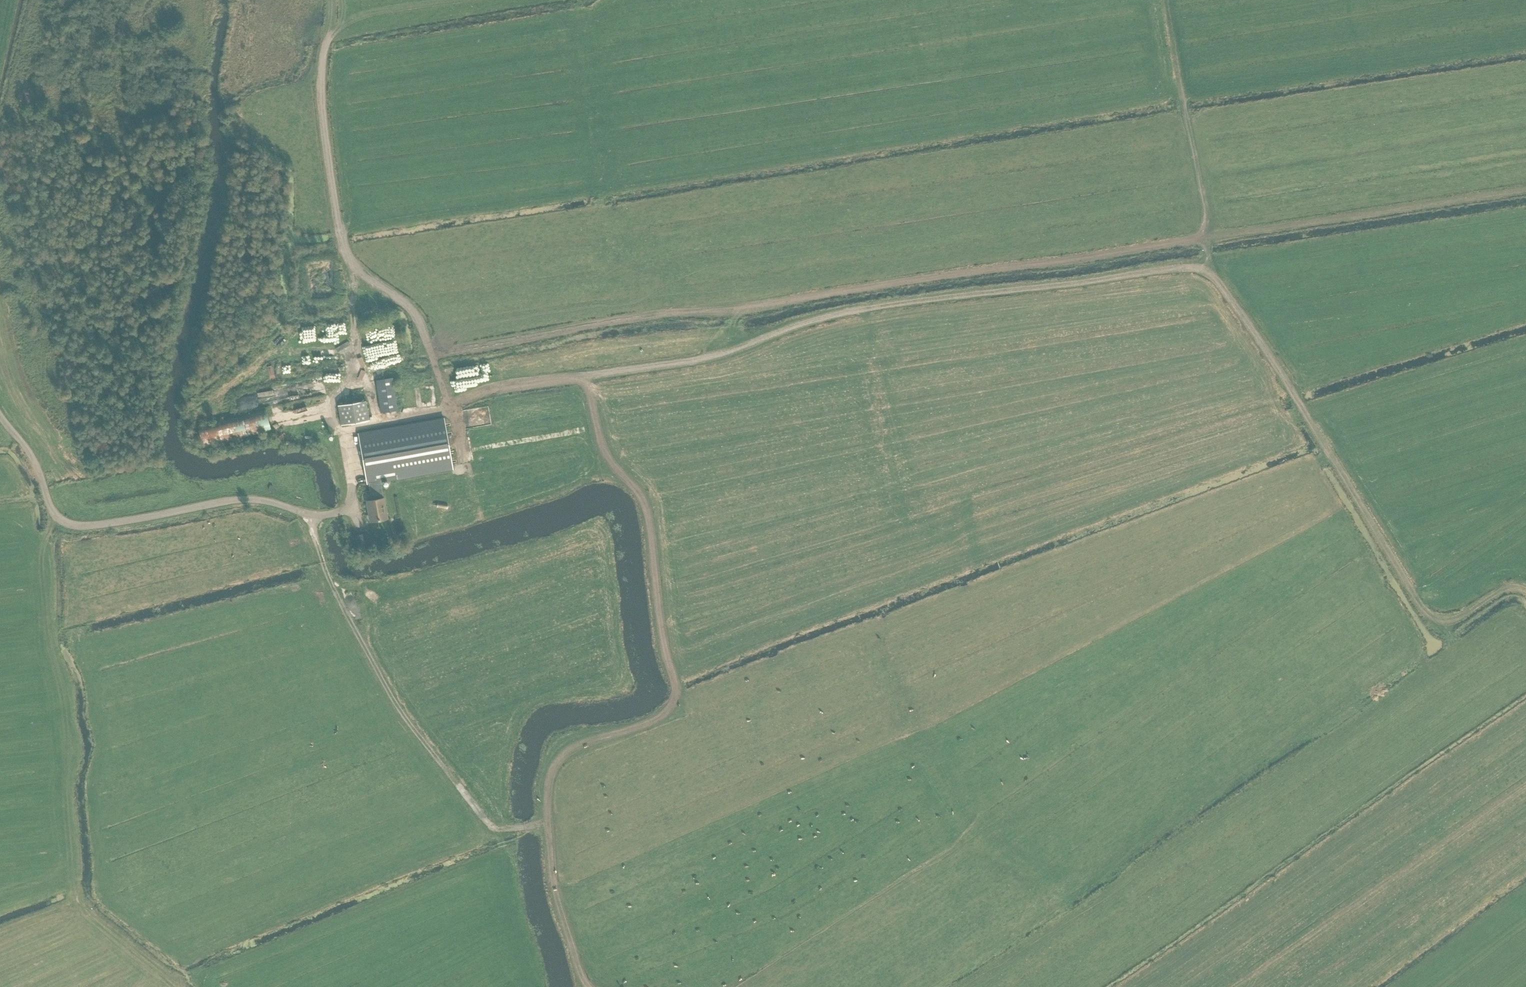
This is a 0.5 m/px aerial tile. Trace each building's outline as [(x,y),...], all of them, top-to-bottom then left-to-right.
[(311,371),(308,358),(297,360),(299,373),(311,371)] [(273,368),(268,369),(271,382),(276,381),(273,368)] [(380,413),(398,410),(393,377),(376,380),(380,413)] [(419,391),(397,394),(400,421),(442,415),(438,388),(419,390),(419,391)] [(366,400),(352,403),(338,405),(341,425),(369,420),(366,400)] [(204,447),(222,443),(271,431),(266,409),(198,426),(204,447)] [(382,489),(380,481),(453,469),(444,418),(358,433),(367,484),(369,483),(371,491),(370,491),(371,499),(367,500),(370,521),(387,518),(383,497),(382,489)] [(352,546),(366,544),(364,534),(351,536),(352,546)]
